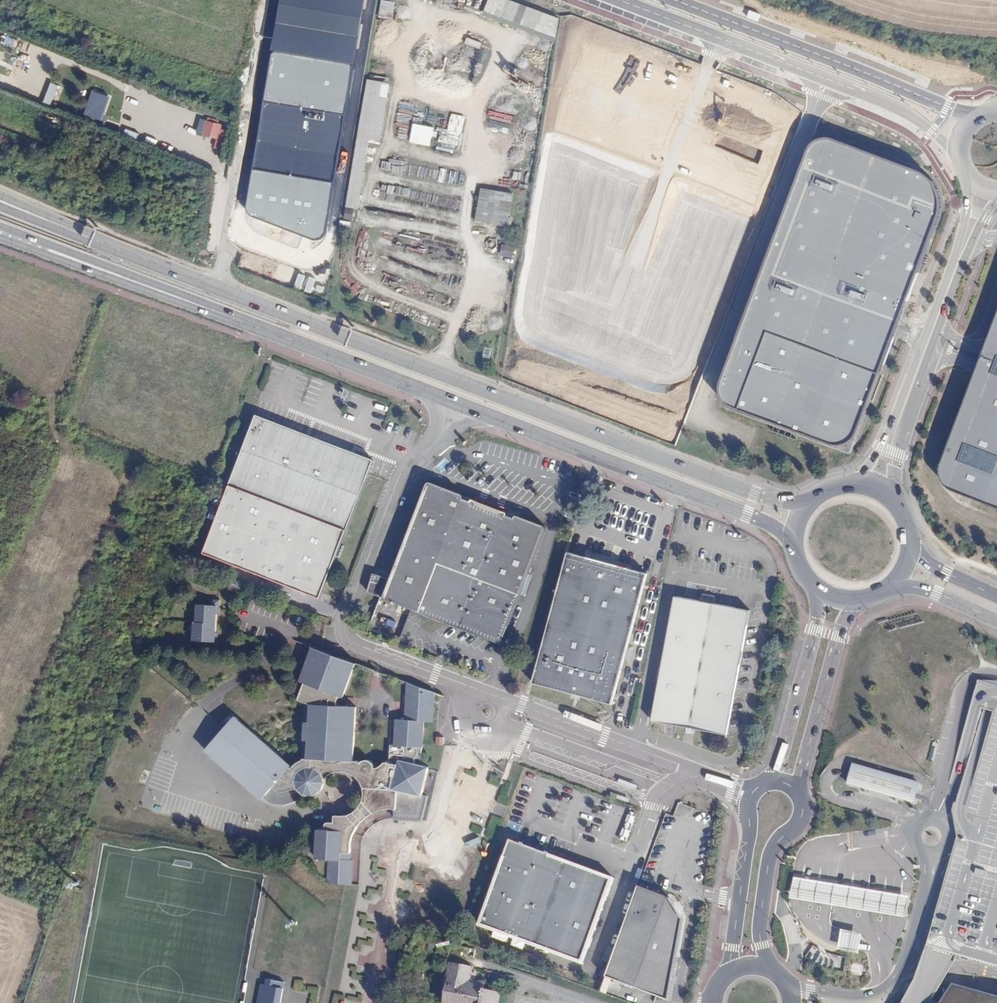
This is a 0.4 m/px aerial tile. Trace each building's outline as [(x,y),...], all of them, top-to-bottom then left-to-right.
[(249,207),(249,211),(251,214),(315,239),(322,238),(326,231),(366,0),(282,0),(249,207)] [(393,19),(394,2),(380,0),(378,17),(393,19)] [(561,16),(511,0),(487,0),(482,16),(553,39),(561,16)] [(466,37),(464,43),(478,47),(480,41),(466,37)] [(389,83),(365,79),(345,208),(360,210),(371,140),(380,141),(389,83)] [(58,85),(50,82),(43,103),(50,105),(58,85)] [(111,96),(92,89),(83,113),(102,120),(111,96)] [(161,114),(174,119),(179,106),(165,101),(161,114)] [(450,119),(448,124),(460,128),(465,115),(452,111),(449,119),(450,119)] [(489,127),(501,131),(504,119),(493,116),(489,127)] [(221,126),(207,122),(202,136),(216,141),(221,126)] [(430,145),(433,126),(412,123),(409,142),(430,145)] [(158,147),(171,152),(176,139),(163,134),(158,147)] [(808,154),(767,260),(908,307),(940,212),(939,202),(933,189),(924,177),(828,141),(822,141),(818,142),(812,147),(808,154)] [(395,157),(394,173),(405,173),(406,158),(395,157)] [(381,160),(381,169),(390,170),(390,161),(381,160)] [(515,192),(481,186),(474,220),(509,227),(515,192)] [(501,256),(513,256),(513,245),(501,244),(501,256)] [(908,307),(767,260),(722,388),(722,396),(725,404),(730,410),(836,450),(841,449),(849,448),(856,441),(898,333),(902,321),(908,307)] [(988,344),(979,369),(978,371),(943,464),(944,478),(956,487),(996,502),(996,322),(988,344)] [(373,461),(361,456),(349,451),(256,415),(204,555),(318,602),(373,461)] [(349,451),(361,456),(365,446),(352,441),(349,451)] [(427,483),(423,493),(389,583),(380,579),(374,594),(502,643),(546,528),(544,525),(517,515),(514,516),(507,513),(506,512),(504,511),(502,510),(499,512),(478,504),(477,501),(476,500),(473,499),(471,500),(464,497),(463,494),(430,482),(427,483)] [(502,510),(504,511),(505,507),(477,496),(476,500),(477,501),(478,504),(499,512),(502,510)] [(611,704),(646,574),(568,553),(532,683),(611,704)] [(726,734),(749,610),(675,596),(651,720),(726,734)] [(215,642),(215,634),(216,614),(217,606),(219,607),(220,600),(209,600),(209,605),(197,604),(196,622),(194,622),(193,641),(207,642),(206,647),(217,648),(217,642),(215,642)] [(270,807),(281,793),(288,799),(304,795),(313,796),(321,791),(325,782),(324,779),(329,775),(331,774),(336,772),(341,771),(344,771),(349,773),(352,774),(356,776),(359,780),(361,783),(362,785),(364,789),(364,793),(364,796),(363,801),(362,803),(359,807),(358,809),(355,811),(352,813),(348,815),(343,815),(338,816),(335,815),(334,822),(328,822),(325,824),(325,830),(318,829),(315,859),(329,860),(327,883),(350,885),(352,862),(348,861),(349,853),(350,843),(351,841),(352,837),(353,834),(355,831),(357,828),(358,826),(360,823),(363,821),(366,818),(368,816),(370,815),(374,813),(377,811),(380,810),(383,809),(387,808),(396,809),(396,819),(420,821),(427,797),(421,795),(428,767),(415,763),(415,758),(422,759),(424,722),(433,722),(435,693),(408,683),(405,720),(397,719),(395,746),(391,745),(389,763),(385,762),(383,764),(382,765),(380,767),(378,767),(375,768),(375,767),(374,765),(373,764),(372,763),(371,762),(369,761),(367,760),(365,760),(362,761),(360,762),(358,761),(354,761),(356,707),(337,706),(337,701),(339,696),(343,697),(355,663),(313,647),(300,681),(304,683),(298,700),(306,703),(303,758),(299,772),(240,724),(231,735),(212,758),(270,807)] [(231,735),(240,724),(237,721),(227,732),(231,735)] [(443,744),(444,736),(436,736),(435,743),(443,744)] [(919,784),(852,765),(849,774),(847,783),(914,802),(916,793),(919,784)] [(510,840),(479,926),(582,964),(614,878),(549,855),(550,852),(522,842),(521,844),(510,840)] [(800,878),(794,877),(791,897),(796,898),(806,900),(823,903),(841,906),(856,909),(873,912),(888,915),(900,917),(904,917),(909,897),(904,896),(892,894),(875,891),(859,889),(844,886),(827,883),(809,880),(800,878)] [(670,898),(638,886),(604,977),(667,1001),(683,919),(670,898)] [(861,935),(842,930),(840,942),(839,950),(858,954),(860,946),(861,935)] [(500,993),(483,990),(485,983),(470,980),(472,967),(450,963),(443,1002),(498,1002),(500,993)] [(952,981),(940,1002),(996,1002),(996,993),(952,981)] [(283,988),(260,984),(257,1002),(280,1002),(283,988)]
